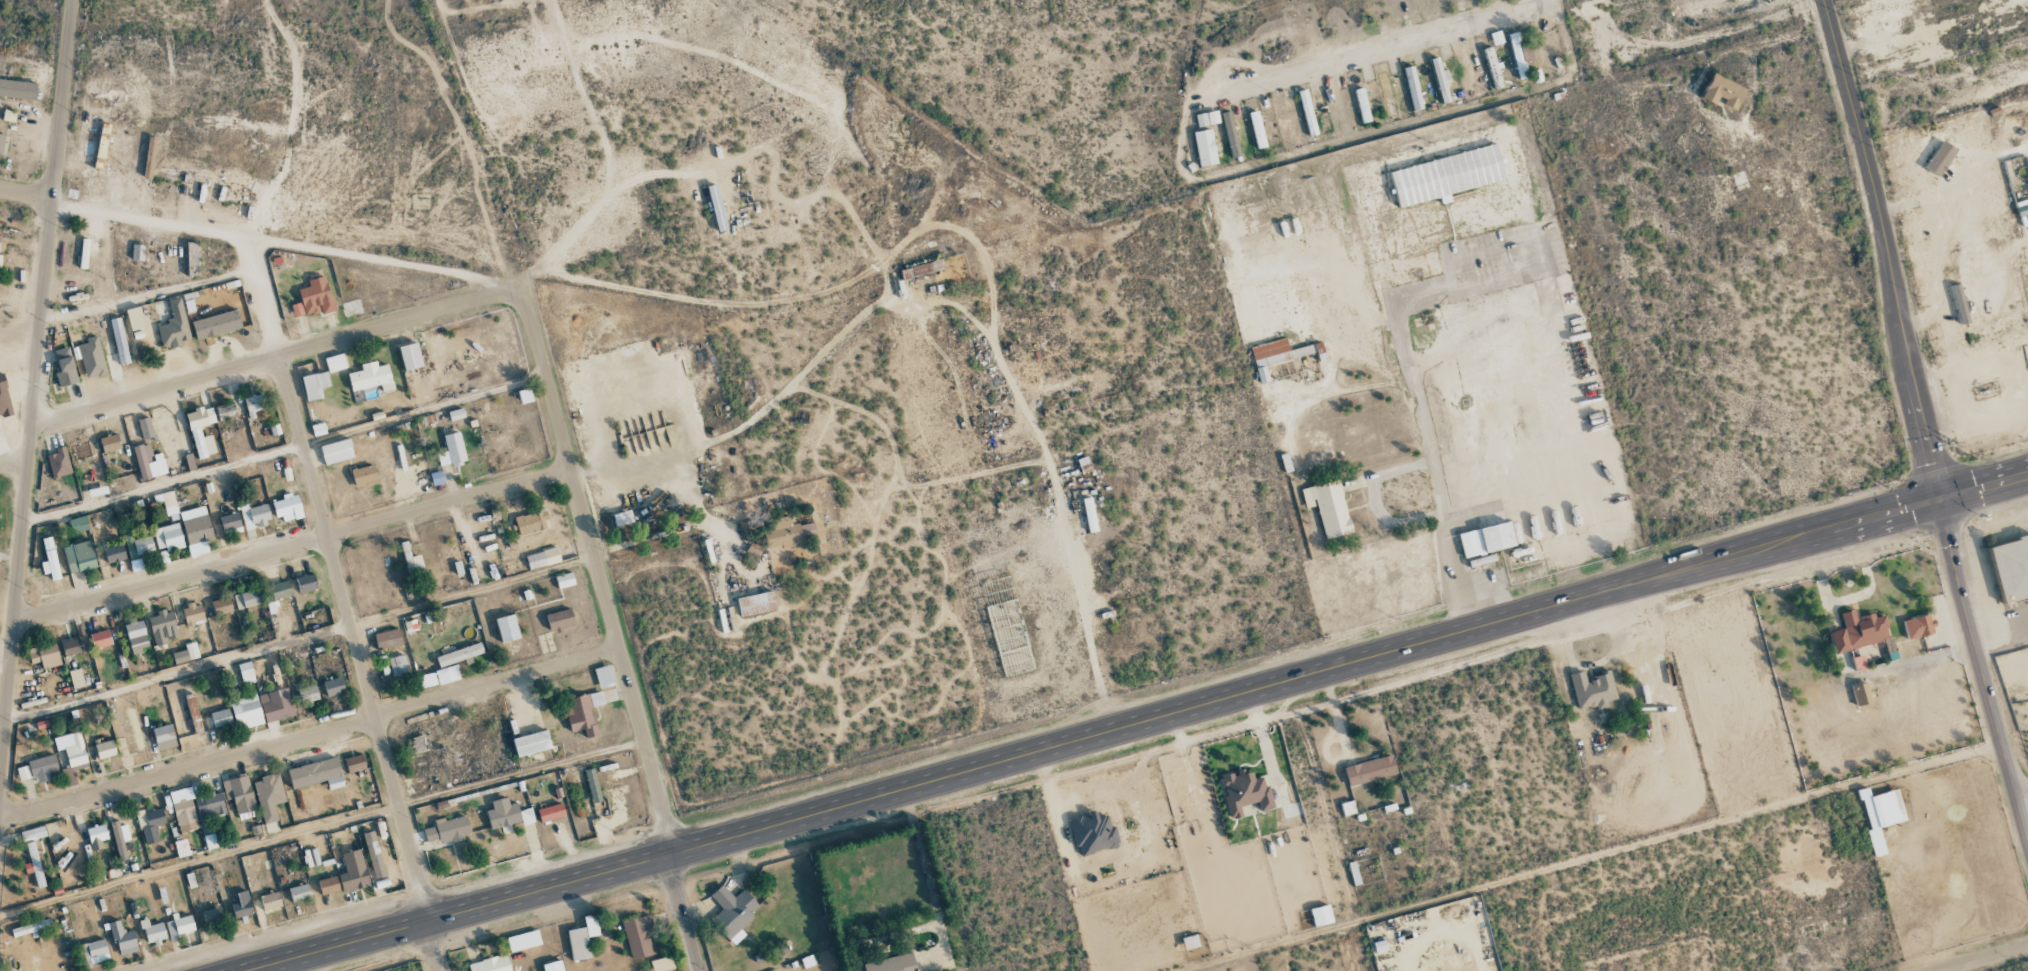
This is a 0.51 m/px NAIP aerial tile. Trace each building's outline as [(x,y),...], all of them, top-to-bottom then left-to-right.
[(1503,43),(1500,31),(1490,33),(1493,45),(1503,43)] [(1528,42),(1520,44),(1518,32),(1508,34),(1518,80),(1528,77),(1525,62),(1532,60),(1528,42)] [(1496,65),(1491,46),(1484,48),(1494,89),(1503,86),(1497,65),(1496,65)] [(1442,103),(1451,101),(1439,57),(1430,60),(1442,103)] [(1401,74),(1399,61),(1387,63),(1389,76),(1401,74)] [(1403,68),(1413,111),(1423,109),(1413,66),(1403,68)] [(1395,116),(1389,73),(1380,74),(1386,117),(1395,116)] [(1737,109),(1746,89),(1712,74),(1701,98),(1715,105),(1717,100),(1737,109)] [(36,84),(0,79),(0,96),(34,101),(36,84)] [(1362,123),(1370,121),(1363,87),(1355,89),(1362,123)] [(1248,112),(1257,149),(1266,147),(1257,110),(1248,112)] [(1197,126),(1219,124),(1217,111),(1195,114),(1197,126)] [(1217,164),(1211,129),(1193,132),(1200,167),(1217,164)] [(1940,176),(1955,148),(1941,140),(1926,168),(1940,176)] [(1398,207),(1440,197),(1441,204),(1451,201),(1449,193),(1505,180),(1497,145),(1390,170),(1398,207)] [(131,260),(143,261),(143,245),(132,244),(131,260)] [(943,268),(941,258),(900,270),(902,280),(943,268)] [(294,317),(322,311),(322,314),(334,311),(327,276),(307,280),(309,287),(298,289),(301,303),(291,305),(294,317)] [(161,348),(191,341),(181,297),(168,300),(173,321),(156,325),(161,348)] [(144,328),(139,306),(125,310),(130,331),(144,328)] [(192,320),(195,339),(241,330),(237,311),(192,320)] [(120,365),(130,363),(120,318),(110,320),(120,365)] [(84,378),(105,375),(99,336),(85,338),(86,344),(79,345),(84,378)] [(1250,347),(1260,384),(1269,382),(1265,366),(1315,353),(1313,344),(1289,350),(1286,338),(1250,347)] [(422,367),(417,343),(398,347),(403,371),(422,367)] [(54,351),(59,371),(55,373),(59,387),(78,382),(69,347),(54,351)] [(346,368),(343,354),(324,358),(328,373),(346,368)] [(394,390),(387,364),(377,366),(376,361),(360,365),(361,370),(347,374),(351,392),(381,385),(383,393),(394,390)] [(301,377),(307,402),(322,398),(320,388),(330,386),(327,371),(301,377)] [(254,412),(263,410),(259,394),(243,399),(250,420),(256,418),(254,412)] [(236,417),(233,403),(215,407),(219,421),(236,417)] [(196,459),(216,454),(212,435),(202,437),(200,427),(216,424),(212,407),(186,412),(196,459)] [(450,421),(464,417),(462,408),(448,412),(450,421)] [(142,439),(154,436),(149,417),(137,420),(142,439)] [(467,462),(459,432),(442,436),(446,451),(436,453),(439,466),(451,463),(452,466),(467,462)] [(103,453),(120,449),(117,434),(99,439),(103,453)] [(319,446),(324,466),(353,458),(349,439),(319,446)] [(162,453),(151,455),(149,444),(134,447),(140,479),(166,474),(162,453)] [(71,474),(65,446),(55,449),(56,453),(47,456),(52,479),(71,474)] [(354,486),(376,482),(373,466),(351,469),(354,486)] [(433,486),(444,483),(442,471),(430,473),(433,486)] [(1325,539),(1351,533),(1339,480),(1301,489),(1306,509),(1317,506),(1325,539)] [(154,503),(164,501),(167,521),(178,519),(173,491),(153,495),(154,503)] [(293,513),(294,520),(304,517),(297,493),(282,497),(283,499),(272,503),(276,518),(293,513)] [(245,530),(256,528),(256,526),(271,523),(267,503),(240,508),(245,530)] [(514,518),(519,536),(546,529),(544,520),(547,520),(545,510),(514,518)] [(612,514),(615,527),(633,522),(630,510),(612,514)] [(225,536),(242,532),(237,512),(219,517),(225,536)] [(182,520),(189,556),(208,552),(206,540),(213,538),(208,515),(182,520)] [(69,520),(72,534),(88,530),(85,516),(69,520)] [(1458,534),(1464,558),(1515,546),(1509,521),(1458,534)] [(158,553),(184,546),(178,523),(152,530),(158,553)] [(2002,603),(2027,596),(2027,533),(2027,531),(2014,535),(2016,538),(1986,547),(2002,603)] [(124,535),(129,558),(154,552),(150,536),(133,540),(132,533),(124,535)] [(42,538),(46,562),(41,563),(42,574),(50,573),(51,581),(59,579),(53,537),(42,538)] [(97,567),(90,540),(63,548),(70,574),(97,567)] [(125,559),(121,543),(103,548),(107,564),(125,559)] [(423,570),(420,555),(411,557),(408,544),(401,546),(408,573),(423,570)] [(529,570),(560,561),(556,547),(525,556),(529,570)] [(1494,553),(1468,558),(1470,567),(1496,561),(1494,553)] [(555,576),(557,589),(575,585),(572,573),(555,576)] [(299,593),(317,589),(314,574),(296,577),(299,593)] [(273,600),(290,595),(286,581),(269,586),(273,600)] [(234,593),(236,609),(259,606),(257,590),(234,593)] [(740,617),(775,610),(772,591),(737,598),(740,617)] [(212,601),(214,615),(231,612),(229,598),(212,601)] [(277,613),(275,600),(266,602),(268,614),(277,613)] [(203,621),(201,604),(182,606),(184,624),(203,621)] [(546,614),(549,631),(574,627),(571,609),(546,614)] [(147,616),(154,646),(166,643),(165,640),(178,637),(172,610),(147,616)] [(1833,652),(1890,640),(1885,615),(1875,617),(1874,614),(1856,618),(1854,610),(1841,613),(1844,628),(1829,632),(1833,652)] [(1908,640),(1935,633),(1930,613),(1903,621),(1908,640)] [(500,643),(519,640),(514,615),(496,618),(500,643)] [(148,650),(142,619),(125,623),(130,653),(148,650)] [(90,652),(83,623),(75,625),(78,638),(61,642),(65,658),(90,652)] [(112,645),(108,629),(89,634),(93,650),(112,645)] [(373,635),(378,651),(402,645),(398,629),(373,635)] [(171,654),(174,664),(199,658),(195,642),(184,645),(185,650),(171,654)] [(484,653),(480,642),(435,657),(439,668),(484,653)] [(41,669),(60,666),(56,644),(27,649),(30,664),(40,662),(41,669)] [(1843,659),(1841,652),(1834,654),(1839,674),(1852,670),(1849,657),(1843,659)] [(388,658),(393,681),(409,678),(404,655),(388,658)] [(1866,668),(1863,655),(1852,658),(1855,671),(1866,668)] [(242,685),(255,683),(250,662),(238,664),(242,685)] [(460,679),(456,665),(414,677),(418,690),(460,679)] [(599,689),(615,685),(610,665),(594,669),(599,689)] [(72,689),(84,687),(81,669),(69,671),(72,689)] [(1577,711),(1608,705),(1607,701),(1616,699),(1611,671),(1594,674),(1595,680),(1586,681),(1584,671),(1570,673),(1577,711)] [(345,694),(341,678),(323,682),(327,698),(345,694)] [(1852,685),(1855,705),(1870,703),(1867,683),(1852,685)] [(297,689),(301,704),(320,700),(316,685),(297,689)] [(266,723),(294,716),(287,688),(259,696),(266,723)] [(598,735),(592,706),(604,704),(601,692),(562,700),(568,732),(584,729),(586,738),(598,735)] [(264,724),(256,694),(229,702),(237,731),(264,724)] [(192,733),(200,732),(195,696),(187,697),(192,733)] [(145,751),(134,706),(125,708),(136,753),(145,751)] [(210,713),(214,728),(232,724),(228,708),(210,713)] [(153,728),(157,750),(176,747),(172,725),(153,728)] [(551,749),(547,730),(513,737),(516,756),(551,749)] [(69,771),(88,767),(80,732),(53,738),(56,752),(64,750),(69,771)] [(428,750),(424,734),(406,740),(410,755),(428,750)] [(94,745),(98,760),(116,755),(112,740),(94,745)] [(347,773),(365,768),(362,754),(344,758),(347,773)] [(26,762),(27,765),(16,769),(19,781),(36,777),(38,783),(50,780),(48,774),(58,771),(53,755),(26,762)] [(1344,766),(1348,785),(1397,774),(1392,755),(1344,766)] [(287,770),(293,789),(341,775),(335,756),(287,770)] [(592,803),(601,801),(594,768),(585,770),(592,803)] [(1273,807),(1264,776),(1254,779),(1251,769),(1233,774),(1233,773),(1219,776),(1231,819),(1246,815),(1243,805),(1257,801),(1260,810),(1273,807)] [(253,780),(266,835),(280,832),(273,804),(285,801),(278,774),(253,780)] [(255,810),(247,775),(221,781),(226,801),(233,799),(236,815),(255,810)] [(168,792),(178,828),(198,823),(189,787),(168,792)] [(1905,821),(1898,789),(1870,796),(1868,787),(1859,789),(1869,830),(1867,830),(1874,857),(1886,854),(1879,827),(1905,821)] [(194,798),(200,820),(225,813),(219,791),(194,798)] [(490,829),(501,826),(503,834),(512,832),(510,824),(521,821),(522,825),(535,822),(531,808),(518,811),(516,803),(509,805),(507,797),(490,801),(492,809),(486,811),(490,829)] [(565,816),(561,803),(537,810),(541,823),(565,816)] [(158,842),(155,825),(164,824),(162,809),(138,812),(142,844),(158,842)] [(1079,855),(1118,845),(1109,814),(1097,817),(1096,812),(1070,819),(1079,855)] [(423,827),(427,845),(471,834),(466,816),(423,827)] [(118,861),(126,859),(119,820),(111,822),(118,861)] [(101,841),(107,839),(104,824),(87,828),(91,851),(102,848),(101,841)] [(46,837),(44,826),(20,830),(22,842),(46,837)] [(386,875),(373,830),(362,834),(375,878),(386,875)] [(218,847),(214,833),(203,836),(207,850),(218,847)] [(174,841),(177,858),(189,856),(187,839),(174,841)] [(25,843),(37,888),(45,886),(33,841),(25,843)] [(341,853),(346,872),(338,874),(343,892),(370,885),(360,849),(341,853)] [(318,880),(321,895),(339,891),(336,876),(318,880)] [(288,888),(293,903),(310,898),(306,883),(288,888)] [(710,895),(722,909),(710,920),(733,945),(745,934),(740,929),(754,916),(750,913),(758,906),(743,889),(734,897),(722,884),(710,895)] [(231,904),(234,918),(253,914),(247,890),(236,892),(238,902),(231,904)] [(263,911),(281,908),(279,892),(260,895),(263,911)] [(1310,908),(1313,927),(1332,923),(1329,905),(1310,908)] [(200,911),(205,929),(223,924),(219,906),(200,911)] [(599,935),(595,915),(583,917),(585,927),(567,930),(572,961),(591,958),(587,937),(599,935)] [(177,934),(193,930),(190,916),(174,918),(177,934)] [(622,922),(631,960),(655,954),(645,916),(622,922)] [(140,920),(145,945),(166,941),(162,922),(148,925),(147,919),(140,920)] [(134,931),(123,932),(121,920),(109,922),(112,943),(117,942),(119,955),(137,952),(134,931)] [(11,927),(12,937),(33,934),(33,930),(50,927),(49,921),(11,927)] [(509,951),(540,946),(538,931),(506,935),(509,951)] [(86,966),(109,960),(104,939),(80,945),(86,966)] [(865,970),(916,970),(912,953),(863,963),(865,970)] [(506,954),(468,964),(469,970),(510,970),(506,954)] [(674,968),(670,955),(650,961),(652,970),(664,970),(674,968)] [(560,959),(542,965),(544,970),(563,970),(560,959)]
